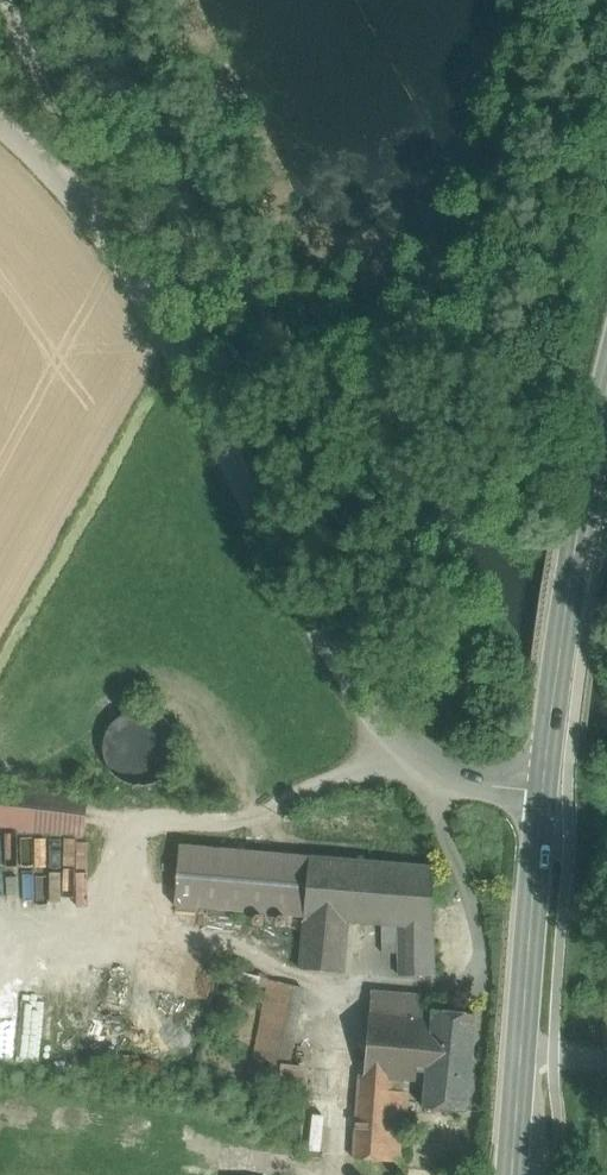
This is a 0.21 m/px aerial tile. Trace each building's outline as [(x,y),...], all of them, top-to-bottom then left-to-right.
[(88,796),(0,785),(0,829),(83,839),(88,796)] [(45,859),(73,865),(75,859),(94,863),(98,845),(64,837),(63,842),(49,839),(45,859)] [(309,856),(179,845),(175,904),(304,916),(309,856)] [(432,867),(309,856),(304,916),(303,918),(348,921),(382,924),(399,925),(433,928),(432,867)] [(348,921),(303,918),(299,969),(344,972),(348,921)] [(399,925),(382,924),(382,952),(399,952),(399,925)] [(433,928),(399,925),(399,952),(399,976),(433,975),(433,928)] [(301,987),(269,979),(266,995),(298,1001),(301,987)] [(425,996),(371,990),(369,1011),(423,1016),(425,996)] [(298,1001),(266,995),(253,1063),(284,1070),(285,1070),(298,1001)] [(423,1016),(369,1011),(363,1076),(392,1078),(416,1080),(423,1016)] [(475,1015),(433,1011),(423,1106),(465,1110),(475,1015)] [(253,1063),(251,1063),(248,1074),(282,1081),(284,1070),(253,1063)] [(363,1076),(360,1076),(354,1158),(415,1163),(420,1092),(391,1089),(392,1078),(363,1076)]
